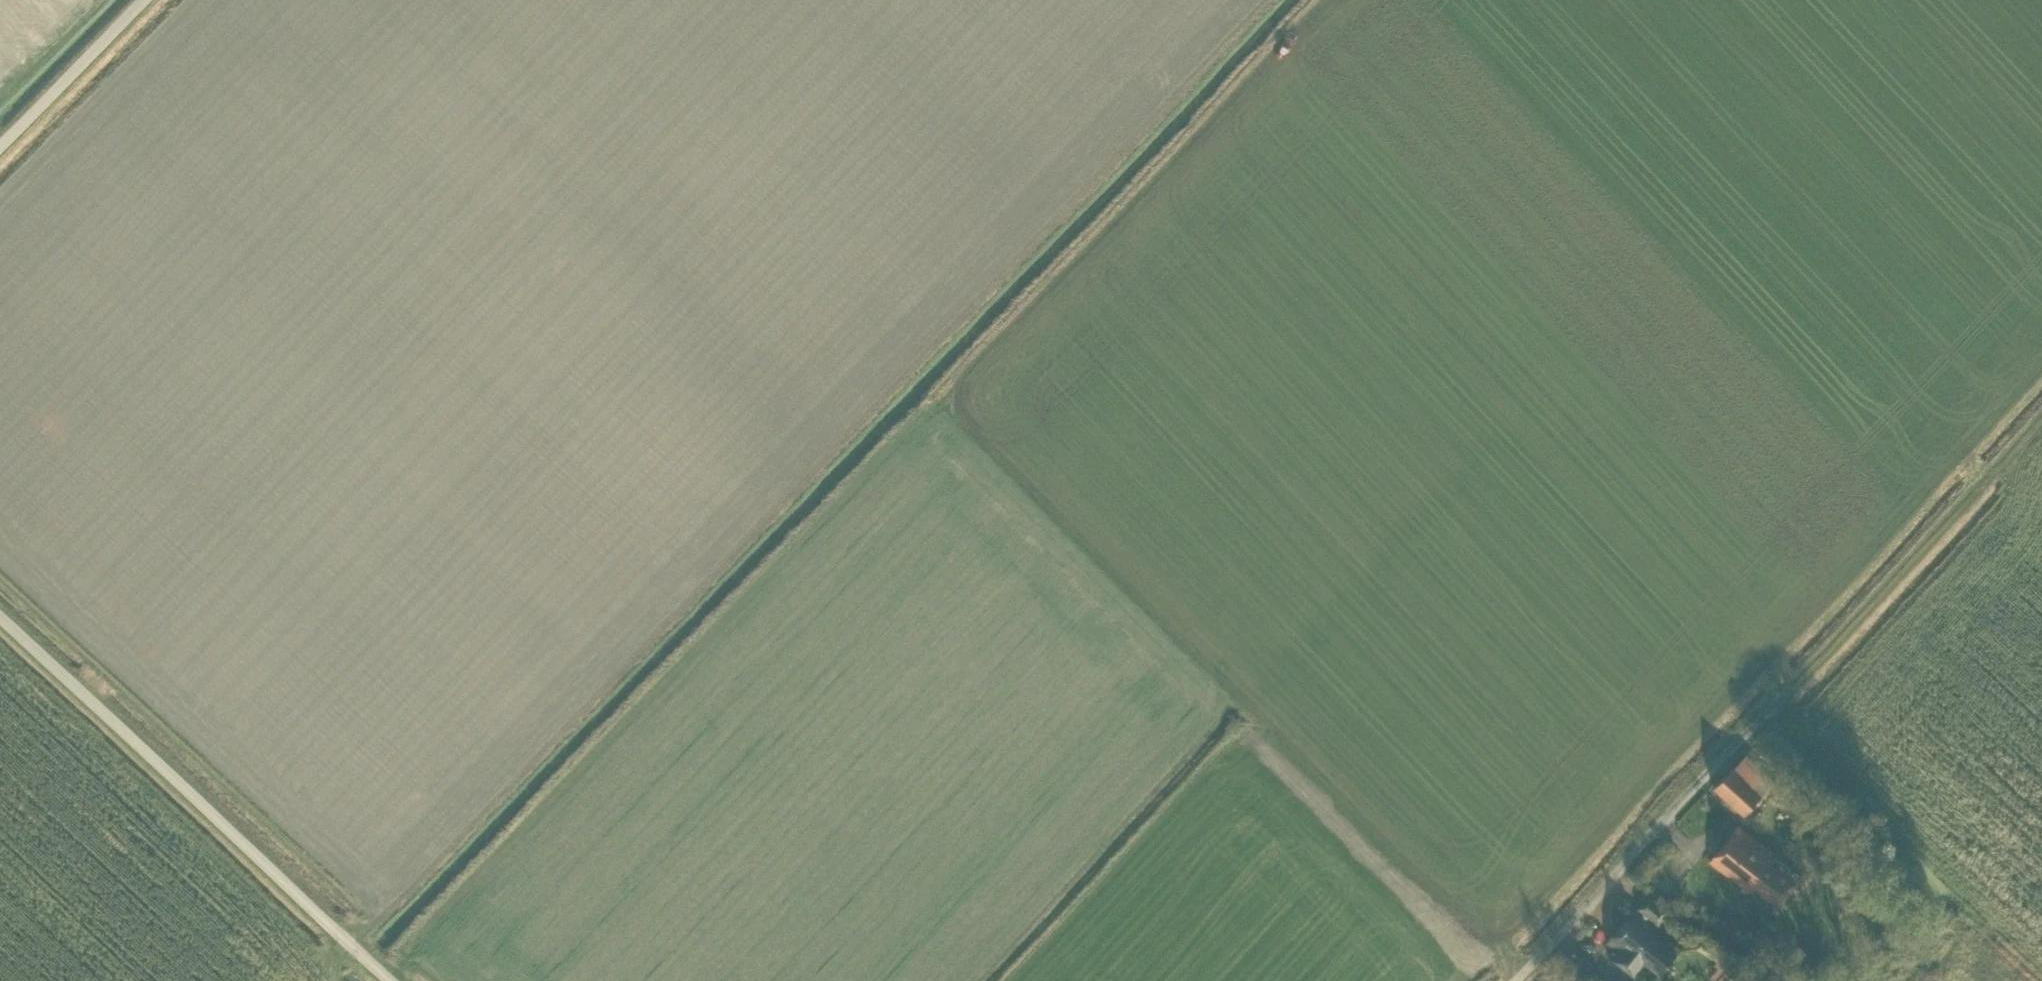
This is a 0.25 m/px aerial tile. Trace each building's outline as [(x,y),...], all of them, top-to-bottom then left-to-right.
[(1746,756),(1734,768),(1715,788),(1743,815),(1774,782),(1746,756)] [(1753,886),(1778,907),(1800,879),(1776,859),(1777,857),(1739,826),(1710,862),(1748,892),(1753,886)] [(1607,942),(1613,947),(1608,955),(1633,976),(1645,962),(1660,974),(1677,953),(1657,937),(1662,930),(1657,926),(1669,911),(1649,895),(1639,908),(1640,910),(1639,911),(1635,907),(1607,942)] [(1717,961),(1724,950),(1704,938),(1702,941),(1698,947),(1697,948),(1717,961)] [(1579,978),(1592,963),(1581,954),(1568,970),(1579,978)]
